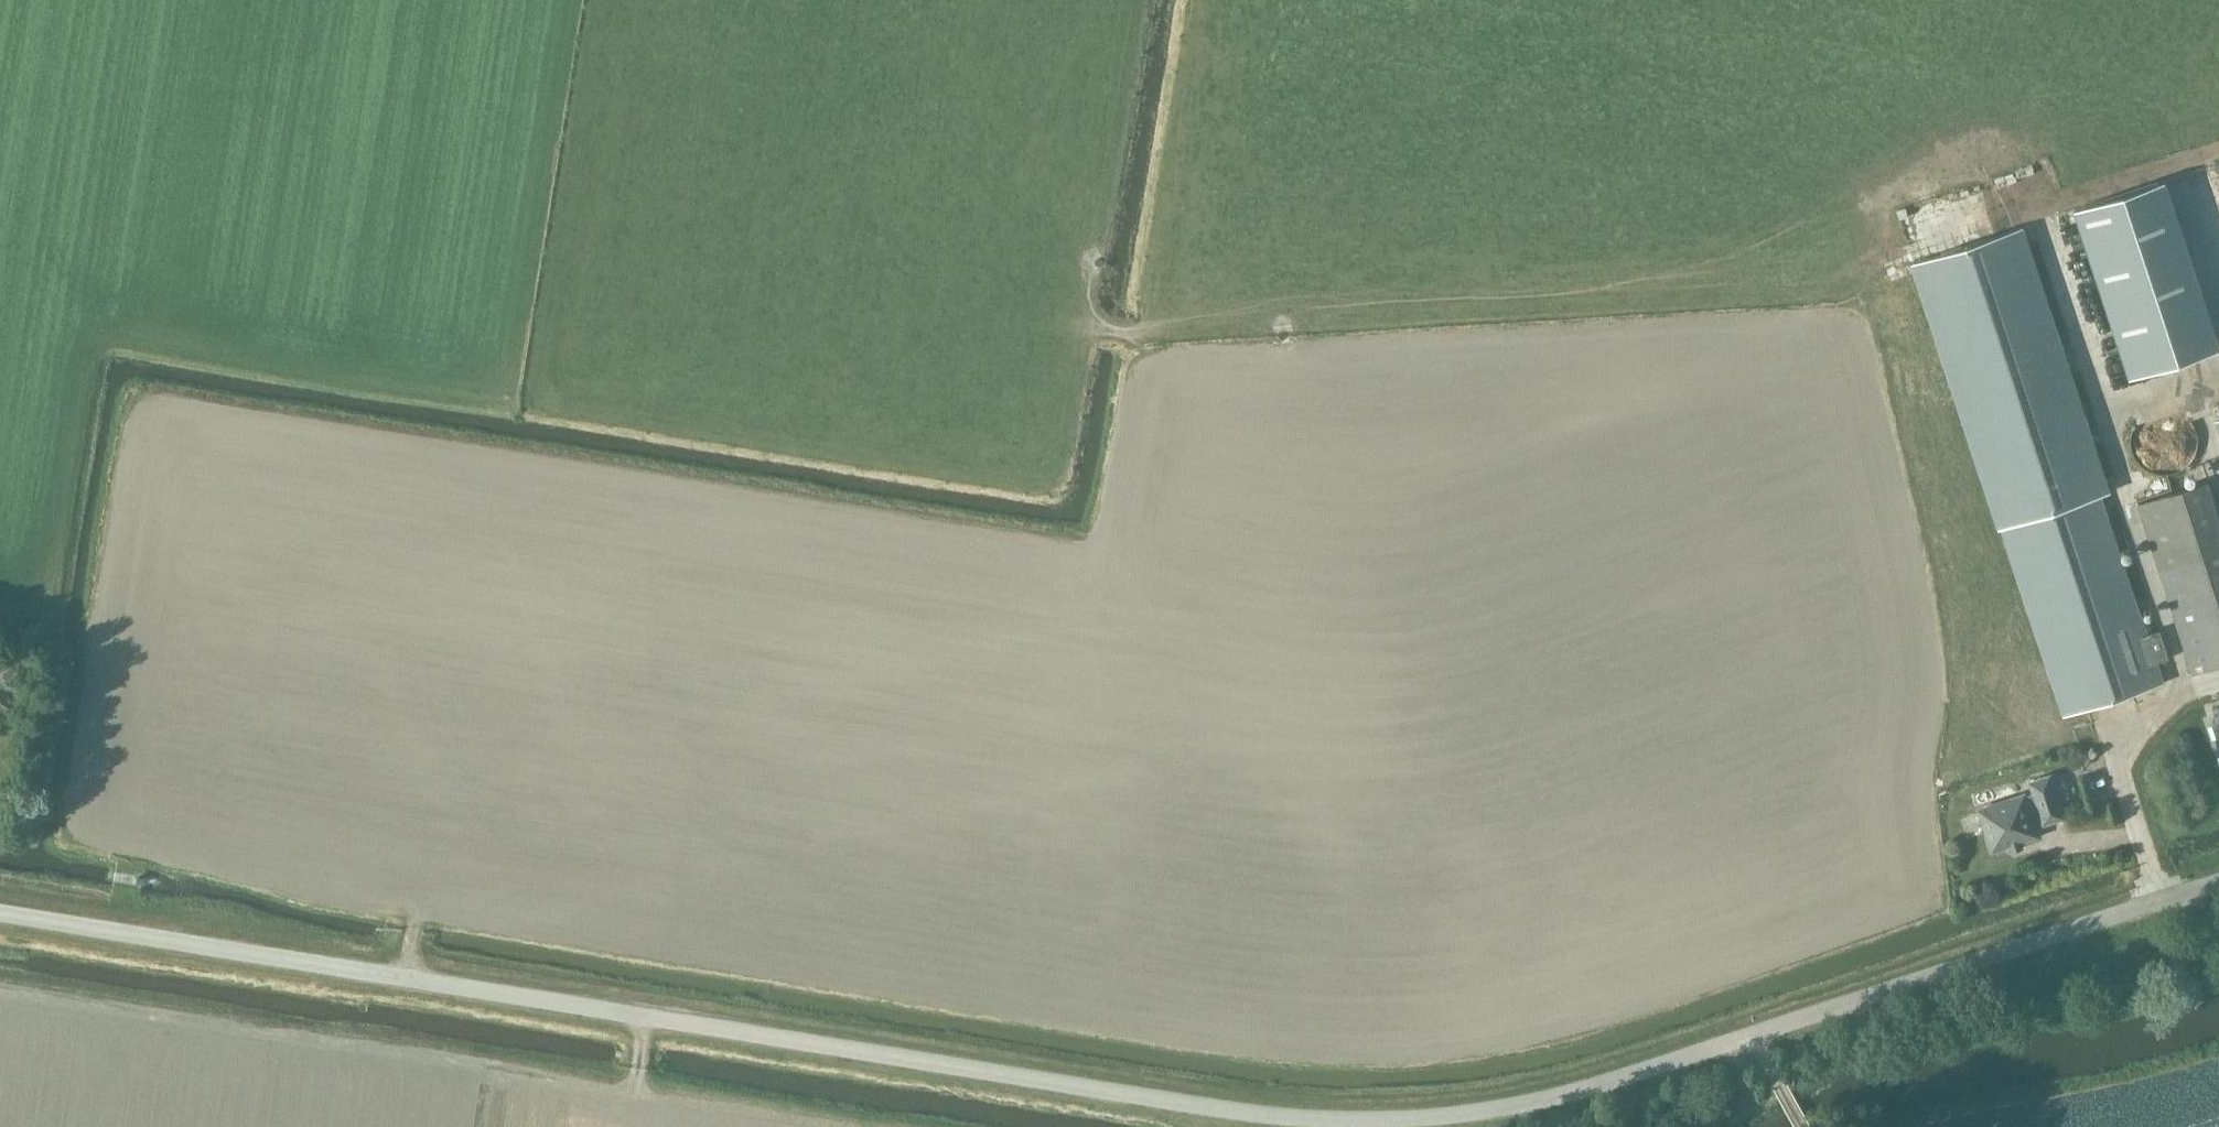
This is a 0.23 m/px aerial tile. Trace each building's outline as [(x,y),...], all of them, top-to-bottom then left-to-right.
[(2074,210),(2129,377),(2213,349),(2158,182),(2074,210)] [(2020,227),(1914,262),(1958,394),(2002,527),(2003,527),(2065,716),(2089,708),(2164,683),(2157,662),(2170,658),(2160,629),(2146,634),(2100,495),(2108,492),(2064,359),(2020,227)] [(2218,664),(2218,512),(2209,480),(2138,504),(2192,673),(2218,664)] [(22,675),(11,664),(1,675),(11,686),(22,675)] [(2024,795),(1980,810),(1993,849),(2037,835),(2033,825),(2044,821),(2044,822),(2062,816),(2049,777),(2031,782),(2035,793),(2024,796),(2024,795)]
